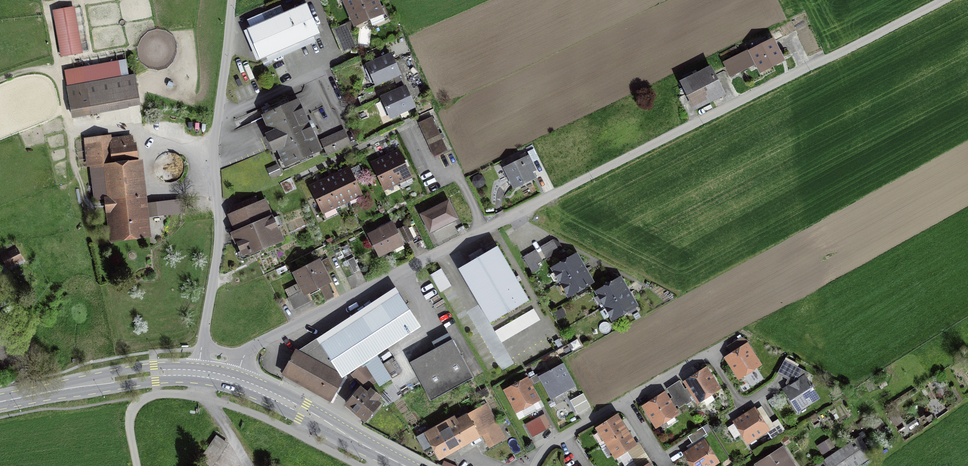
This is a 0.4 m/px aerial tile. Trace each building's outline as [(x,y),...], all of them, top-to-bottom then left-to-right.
[(355,25),(369,19),(372,26),(384,20),(381,13),(382,13),(376,0),(344,0),(355,25)] [(250,28),(247,29),(260,59),(319,34),(306,4),(265,21),(262,13),(247,20),(250,28)] [(72,8),(55,11),(63,55),(80,52),(72,8)] [(346,23),(333,29),(343,53),(356,47),(346,23)] [(751,49),(724,62),(730,76),(749,67),(748,64),(756,60),(761,70),(782,60),(772,41),(752,51),(751,49)] [(391,55),(367,65),(376,84),(399,74),(391,55)] [(126,62),(66,73),(74,118),(99,113),(98,107),(139,99),(135,76),(128,77),(126,62)] [(711,69),(682,83),(694,108),(724,94),(711,69)] [(405,88),(383,98),(391,116),(413,106),(405,88)] [(272,113),(265,116),(272,132),(266,135),(274,151),(279,148),(286,164),(319,149),(310,129),(312,128),(309,121),(307,122),(297,102),(290,105),(287,99),(270,106),(272,113)] [(419,123),(426,140),(440,134),(432,117),(419,123)] [(345,130),(323,140),(329,154),(351,144),(345,130)] [(86,151),(90,150),(95,199),(106,198),(108,212),(112,211),(115,237),(145,233),(137,161),(117,163),(116,159),(113,160),(110,139),(110,136),(85,139),(86,151)] [(135,157),(132,137),(110,139),(113,160),(116,159),(135,157)] [(441,139),(429,145),(434,157),(447,151),(441,139)] [(386,158),(397,182),(410,176),(398,152),(386,158)] [(397,182),(386,158),(373,164),(385,188),(397,182)] [(528,158),(506,168),(515,186),(533,177),(529,169),(533,167),(528,158)] [(337,176),(348,199),(360,194),(349,170),(337,176)] [(348,199),(337,176),(325,181),(336,205),(348,199)] [(336,205),(325,181),(312,187),(323,211),(336,205)] [(256,198),(232,208),(241,231),(233,234),(236,242),(238,241),(243,253),(249,250),(250,252),(281,240),(272,218),(266,221),(264,216),(270,213),(266,202),(259,205),(256,198)] [(183,213),(181,200),(151,203),(153,216),(183,213)] [(448,203),(423,215),(431,230),(455,218),(448,203)] [(393,223),(369,235),(379,255),(403,243),(393,223)] [(413,239),(406,226),(400,229),(406,242),(413,239)] [(553,241),(541,248),(547,258),(559,251),(553,241)] [(497,246),(458,269),(490,323),(529,300),(497,246)] [(17,250),(2,257),(7,266),(22,259),(17,250)] [(536,250),(524,257),(529,267),(542,261),(536,250)] [(557,283),(583,268),(576,256),(554,268),(556,271),(551,274),(557,283)] [(353,257),(347,260),(354,273),(360,270),(353,257)] [(334,270),(328,258),(322,261),(328,274),(334,270)] [(319,262),(296,274),(304,290),(307,296),(308,295),(320,289),(326,300),(333,296),(326,282),(328,281),(319,262)] [(583,268),(557,283),(563,294),(567,292),(569,294),(591,282),(583,268)] [(441,269),(430,275),(433,280),(444,274),(441,269)] [(605,305),(627,292),(620,279),(598,292),(600,295),(595,297),(600,305),(604,302),(605,305)] [(307,296),(304,290),(301,291),(297,284),(285,290),(289,297),(288,298),(294,309),(310,300),(308,295),(307,296)] [(627,292),(605,305),(607,307),(603,310),(607,317),(611,315),(613,318),(628,309),(630,314),(637,310),(627,292)] [(416,328),(395,296),(305,355),(297,351),(285,374),(329,399),(342,376),(416,328)] [(534,309),(517,319),(524,329),(540,319),(534,309)] [(512,322),(494,332),(501,342),(518,332),(512,322)] [(452,339),(410,362),(431,400),(473,378),(452,339)] [(747,346),(728,358),(739,376),(741,374),(744,376),(749,373),(749,369),(758,364),(747,346)] [(393,358),(382,364),(391,379),(402,372),(393,358)] [(807,373),(785,361),(778,373),(790,379),(789,381),(792,386),(787,389),(793,399),(790,400),(795,408),(798,407),(799,408),(817,397),(804,378),(807,373)] [(363,363),(352,373),(358,379),(363,385),(364,384),(368,388),(378,379),(369,369),(363,363)] [(562,366),(542,377),(552,395),(554,394),(556,397),(563,392),(562,390),(572,385),(562,366)] [(717,388),(706,370),(687,382),(698,400),(701,398),(703,400),(708,397),(708,394),(717,388)] [(534,383),(531,378),(507,391),(517,409),(519,408),(522,410),(527,407),(527,404),(537,399),(530,386),(534,383)] [(360,388),(347,404),(366,419),(379,404),(375,401),(380,396),(371,389),(367,394),(360,388)] [(574,407),(577,414),(590,407),(584,395),(577,399),(580,404),(574,407)] [(664,395),(645,407),(657,424),(658,423),(661,425),(666,421),(670,426),(677,422),(672,414),(676,412),(664,395)] [(428,431),(417,437),(425,451),(435,446),(440,454),(481,431),(490,446),(505,438),(484,402),(478,405),(481,409),(456,423),(453,418),(428,432),(428,431)] [(766,430),(754,410),(730,426),(729,429),(735,438),(741,434),(744,438),(748,438),(752,435),(754,437),(766,430)] [(544,414),(538,418),(545,430),(551,426),(544,414)] [(617,416),(598,428),(607,442),(626,430),(617,416)] [(702,427),(688,436),(692,443),(707,434),(702,427)] [(626,430),(607,442),(616,456),(635,444),(626,430)] [(812,465),(859,465),(873,456),(859,435),(812,465)] [(200,459),(210,465),(213,465),(228,444),(217,436),(200,459)] [(825,441),(818,445),(823,454),(830,450),(825,441)] [(686,454),(692,463),(691,465),(709,465),(716,461),(704,442),(686,454)] [(759,464),(760,465),(793,465),(782,449),(759,464)]
